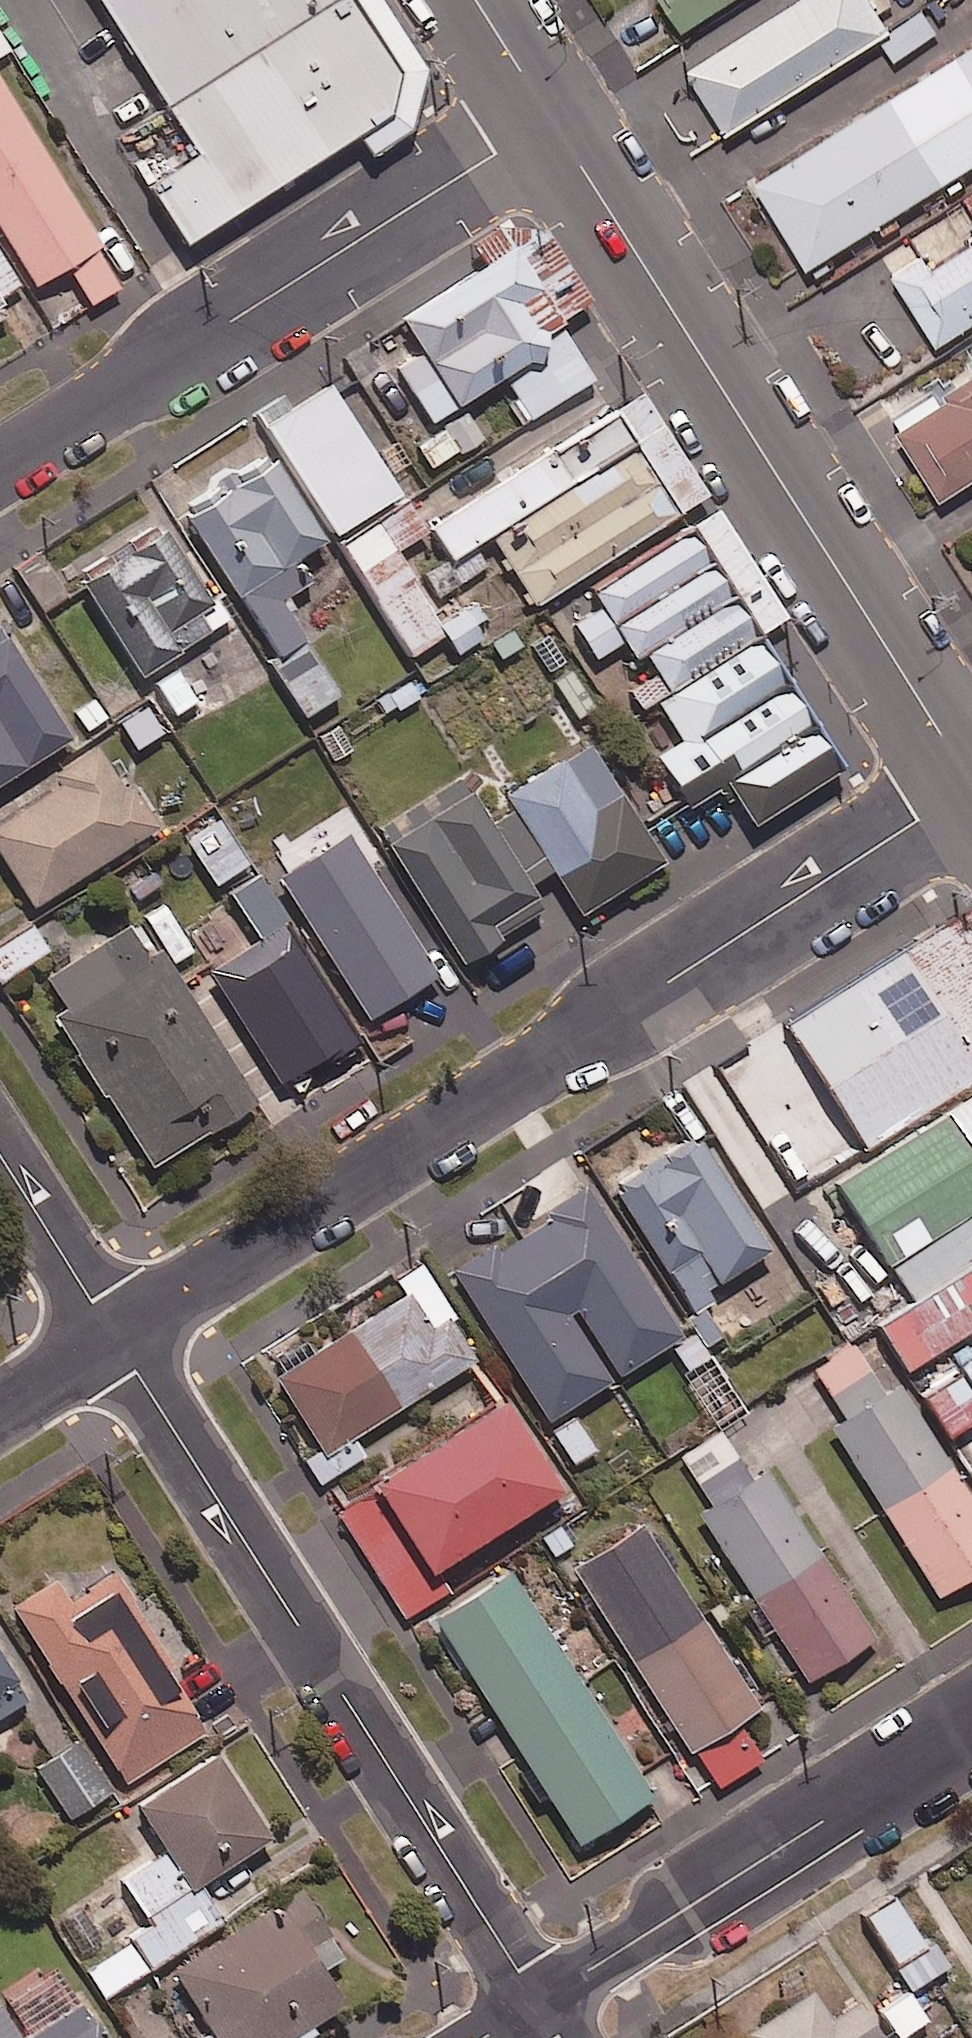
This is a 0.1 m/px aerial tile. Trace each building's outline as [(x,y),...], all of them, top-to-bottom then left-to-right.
[(392,0),(139,0),(207,102),(160,134),(198,191),(400,64),(404,19),(392,0)] [(680,26),(722,0),(664,0),(680,26)] [(888,0),(792,0),(683,68),(723,131),(885,30),(873,10),(889,1),(888,0)] [(933,31),(918,10),(878,38),(892,59),(933,31)] [(10,48),(0,31),(0,54),(10,48)] [(751,182),(803,266),(971,160),(971,44),(751,182)] [(60,323),(126,282),(0,78),(0,226),(60,323)] [(581,249),(560,217),(403,318),(412,332),(386,349),(432,421),(503,375),(531,418),(595,377),(558,319),(592,298),(566,259),(581,249)] [(927,268),(920,256),(889,275),(933,344),(971,319),(971,240),(927,268)] [(0,249),(0,293),(19,281),(0,249)] [(10,312),(0,295),(0,318),(10,312)] [(971,476),(971,357),(962,364),(970,377),(889,427),(934,500),(971,476)] [(402,492),(332,383),(265,426),(335,535),(402,492)] [(492,535),(536,604),(711,494),(645,390),(435,523),(456,558),(492,535)] [(484,438),(471,415),(416,444),(429,468),(484,438)] [(278,658),(306,640),(280,599),(312,579),(298,556),(325,539),(274,459),(188,512),(278,658)] [(428,530),(411,503),(343,545),(410,655),(447,632),(396,549),(428,530)] [(660,694),(763,631),(699,525),(591,591),(602,609),(577,624),(599,659),(632,639),(654,676),(630,690),(640,706),(660,694)] [(226,618),(166,526),(84,580),(145,672),(226,618)] [(68,595),(46,558),(20,574),(42,611),(68,595)] [(0,622),(0,783),(74,734),(0,622)] [(848,766),(763,631),(660,694),(688,739),(664,754),(694,803),(731,780),(755,820),(848,766)] [(306,640),(278,658),(271,662),(304,715),(339,693),(306,640)] [(665,859),(589,741),(506,795),(583,913),(665,859)] [(97,745),(53,774),(59,783),(0,822),(0,848),(36,904),(159,824),(131,781),(124,786),(97,745)] [(542,904),(462,775),(381,826),(465,961),(502,938),(497,931),(542,904)] [(249,862),(220,817),(188,838),(217,882),(249,862)] [(325,914),(289,856),(268,869),(363,1027),(443,978),(383,879),(325,914)] [(268,932),(251,904),(218,925),(235,954),(212,968),(282,1082),(357,1036),(286,920),(268,932)] [(965,913),(730,1060),(807,1182),(971,1079),(971,925),(965,913)] [(152,952),(134,922),(49,975),(70,1009),(60,1015),(153,1165),(257,1100),(161,946),(152,952)] [(32,926),(0,947),(0,974),(4,979),(48,950),(32,926)] [(828,1186),(881,1270),(887,1266),(911,1302),(971,1264),(971,1095),(828,1186)] [(811,1303),(698,1133),(614,1189),(696,1311),(742,1280),(774,1328),(811,1303)] [(549,1418),(610,1379),(568,1312),(578,1305),(621,1372),(682,1334),(590,1190),(458,1274),(549,1418)] [(478,1358),(420,1264),(397,1278),(408,1295),(277,1376),(322,1448),(306,1459),(320,1482),(364,1454),(353,1436),(478,1358)] [(911,1302),(875,1325),(904,1370),(971,1327),(971,1264),(911,1302)] [(849,1343),(810,1368),(841,1416),(826,1425),(935,1597),(971,1573),(971,1508),(895,1387),(882,1395),(849,1343)] [(953,1373),(918,1395),(943,1437),(971,1419),(971,1404),(953,1373)] [(563,1487),(506,1399),(337,1508),(406,1616),(448,1589),(435,1570),(563,1487)] [(578,1412),(553,1426),(574,1463),(599,1448),(578,1412)] [(752,1479),(721,1431),(679,1458),(711,1509),(703,1514),(808,1680),(875,1637),(768,1469),(752,1479)] [(761,1707),(643,1526),(576,1570),(717,1787),(761,1758),(738,1722),(761,1707)] [(654,1795),(512,1571),(438,1618),(580,1842),(654,1795)] [(207,1730),(108,1574),(68,1599),(56,1579),(13,1607),(125,1783),(207,1730)] [(0,1650),(0,1716),(30,1696),(0,1650)] [(111,1790),(78,1740),(38,1766),(71,1816),(111,1790)] [(147,1918),(201,1883),(273,1836),(219,1753),(140,1804),(167,1847),(120,1877),(147,1918)] [(201,1883),(147,1918),(153,1927),(88,1969),(106,1996),(224,1919),(201,1883)] [(302,1889),(174,1969),(210,2026),(191,2037),(301,2037),(349,2008),(324,1968),(344,1956),(302,1889)] [(914,1987),(952,1962),(935,1935),(924,1942),(896,1899),(869,1918),(914,1987)] [(908,1989),(879,2007),(898,2037),(899,2037),(927,2020),(908,1989)] [(814,1992),(751,2032),(755,2037),(884,2037),(861,2001),(832,2020),(814,1992)] [(86,2004),(32,2037),(108,2037),(86,2004)] [(1,2008),(0,2008),(0,2037),(20,2037),(1,2008)]
